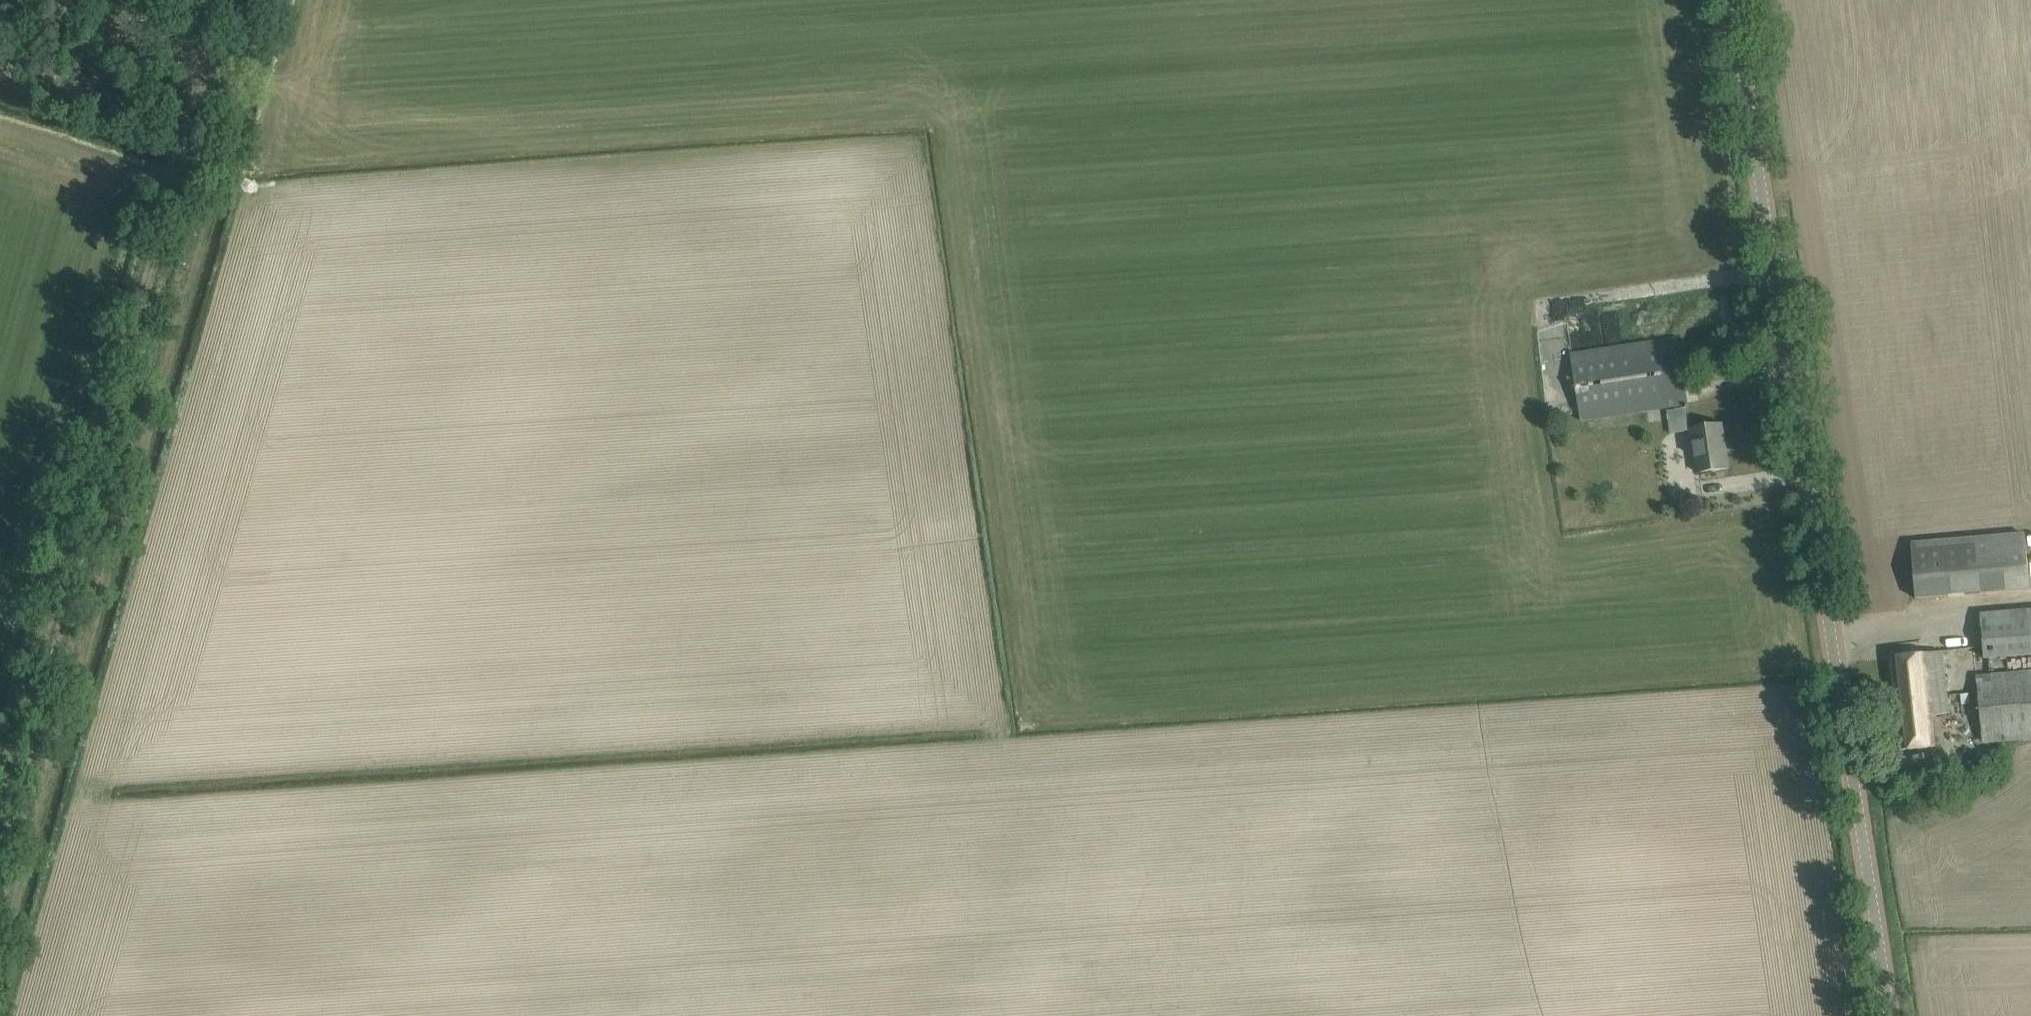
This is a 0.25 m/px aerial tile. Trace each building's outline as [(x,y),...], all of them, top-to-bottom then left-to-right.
[(1658,341),(1571,354),(1582,413),(1583,421),(1647,412),(1687,406),(1677,338),(1658,341)] [(1688,407),(1668,409),(1669,420),(1669,423),(1671,434),(1691,431),(1691,430),(1688,407)] [(1691,431),(1693,431),(1699,474),(1708,471),(1728,469),(1721,425),(1691,430),(1691,431)] [(2025,535),(1911,544),(1916,599),(2030,589),(2025,535)] [(1982,615),(1985,660),(2030,656),(2030,611),(1982,615)] [(1941,652),(1890,658),(1901,751),(1937,747),(1933,714),(1948,712),(1941,652)] [(1976,679),(1982,744),(2030,739),(2030,674),(1976,679)] [(1969,693),(1961,694),(1962,705),(1970,704),(1969,693)]
